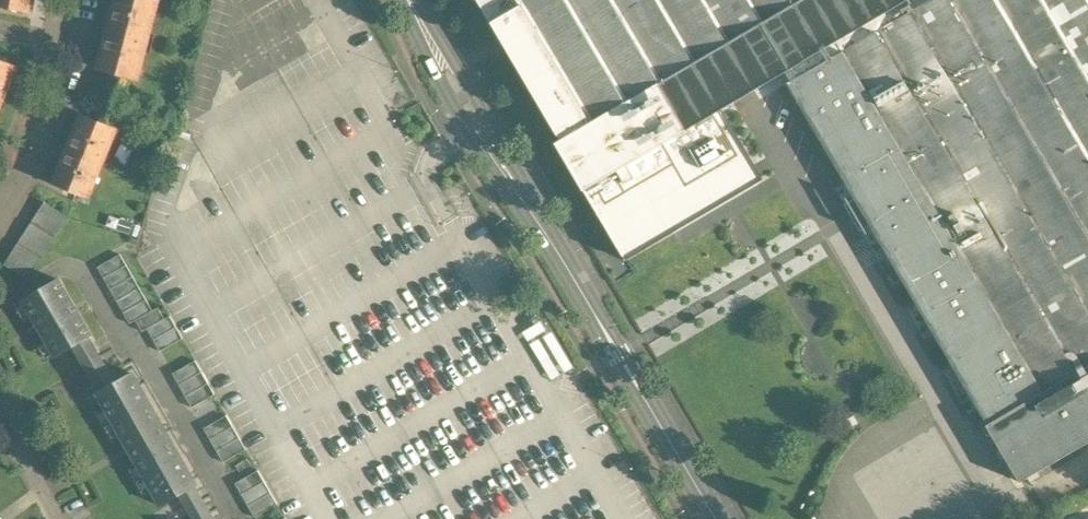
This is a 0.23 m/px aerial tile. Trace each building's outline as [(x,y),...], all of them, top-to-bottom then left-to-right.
[(31,13),(33,0),(0,0),(0,7),(31,13)] [(153,0),(115,0),(97,69),(137,80),(157,1),(153,0)] [(560,142),(556,145),(583,193),(723,112),(782,76),(788,85),(784,87),(858,211),(987,424),(985,425),(1019,483),(1087,442),(1087,0),(476,0),(560,142)] [(0,62),(0,101),(1,102),(15,67),(0,62)] [(128,84),(111,80),(105,98),(121,103),(128,84)] [(121,103),(105,98),(99,116),(115,123),(121,103)] [(723,112),(583,193),(621,263),(764,180),(723,112)] [(81,116),(67,150),(102,164),(116,130),(81,116)] [(102,164),(67,150),(53,184),(87,198),(102,164)] [(66,217),(45,203),(38,214),(59,227),(66,217)] [(59,227),(38,214),(31,224),(52,238),(59,227)] [(52,238),(31,224),(24,234),(46,248),(52,238)] [(46,248),(24,234),(18,245),(39,258),(46,248)] [(39,258),(18,245),(11,255),(32,269),(39,258)] [(32,269),(11,255),(4,266),(26,279),(32,269)] [(119,255),(96,268),(103,279),(125,266),(119,255)] [(125,266),(103,279),(109,291),(132,278),(125,266)] [(132,278),(109,291),(116,302),(138,289),(132,278)] [(57,281),(23,301),(55,357),(72,348),(88,338),(90,337),(57,281)] [(138,289),(116,302),(122,313),(145,300),(138,289)] [(145,300),(122,313),(129,324),(134,321),(151,311),(145,300)] [(151,311),(134,321),(141,332),(146,330),(163,319),(157,308),(151,311)] [(163,319),(146,330),(152,341),(175,328),(169,317),(163,319)] [(175,328),(152,341),(159,352),(182,339),(175,328)] [(88,338),(72,348),(83,366),(99,357),(88,338)] [(550,340),(533,349),(551,382),(567,372),(550,340)] [(194,362),(171,375),(178,386),(201,373),(194,362)] [(103,364),(87,374),(98,392),(115,383),(103,364)] [(201,373),(178,386),(184,397),(207,384),(201,373)] [(98,392),(97,394),(113,422),(148,403),(131,374),(115,383),(98,392)] [(207,384),(184,397),(191,408),(214,395),(207,384)] [(148,403),(113,422),(144,477),(179,458),(148,403)] [(225,416),(203,429),(209,440),(209,441),(232,427),(225,416)] [(232,427),(209,441),(216,452),(238,439),(232,428),(232,427)] [(238,439),(216,452),(222,463),(245,450),(238,439)] [(179,458),(144,477),(161,506),(179,495),(194,487),(196,486),(179,458)] [(257,471),(234,484),(241,495),(263,482),(257,471)] [(263,482),(241,495),(247,507),(270,494),(263,482)] [(194,487),(179,495),(190,514),(205,506),(194,487)] [(270,494),(247,507),(254,518),(276,505),(270,494)]
